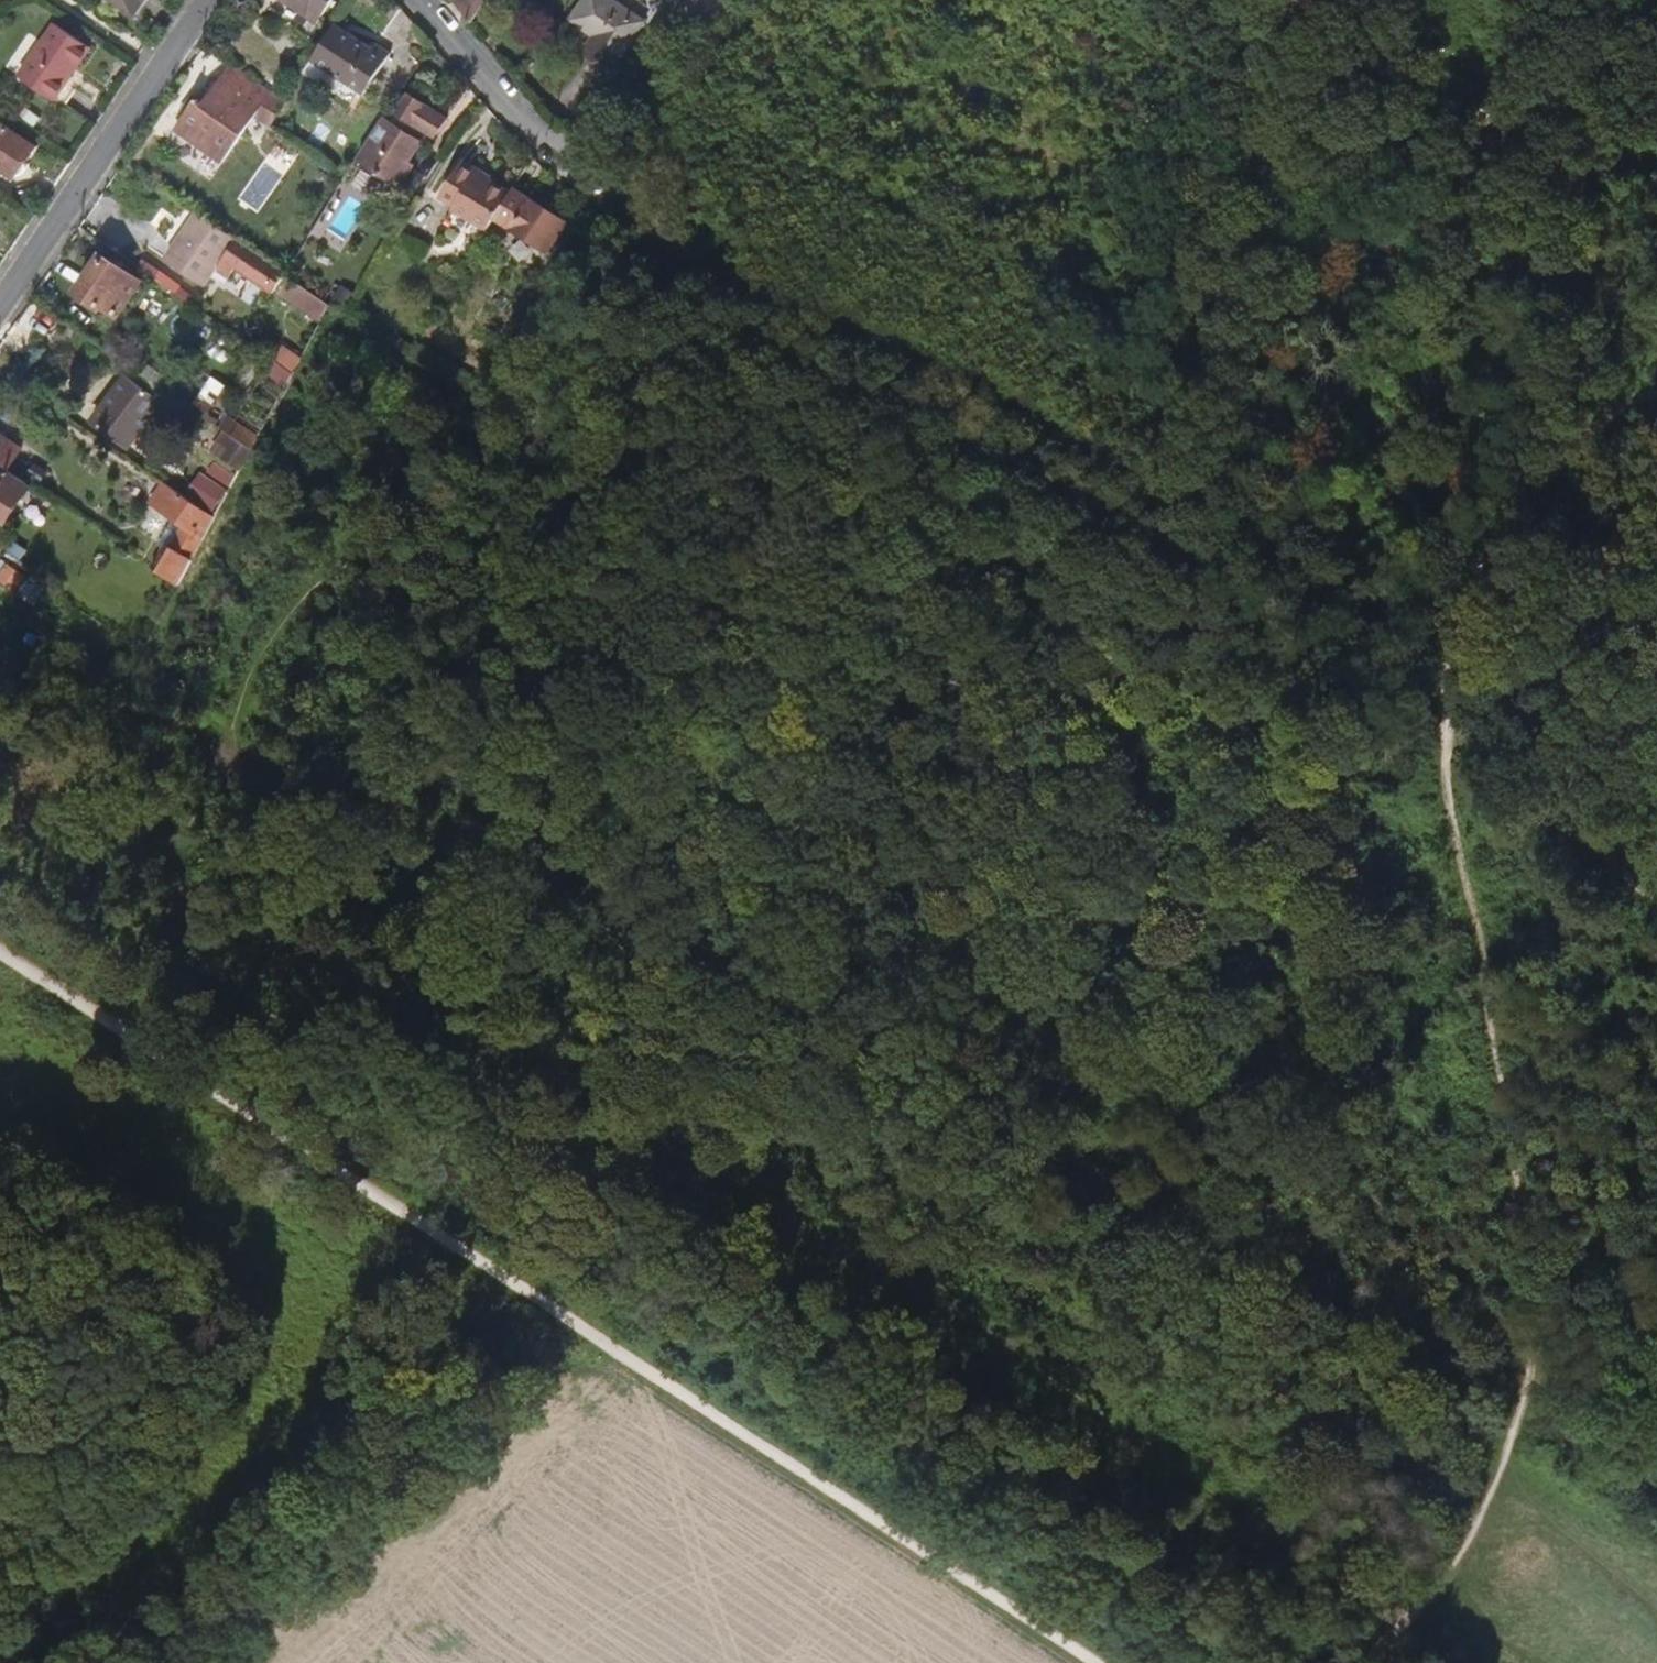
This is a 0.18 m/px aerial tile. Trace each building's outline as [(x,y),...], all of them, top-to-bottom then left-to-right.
[(146,0),(118,0),(137,13),(146,0)] [(341,0),(291,0),(326,23),(341,0)] [(484,0),(452,0),(470,21),(484,0)] [(643,21),(612,0),(584,0),(570,19),(594,35),(582,53),(608,71),(643,21)] [(56,100),(92,48),(57,24),(21,76),(56,100)] [(367,96),(395,56),(379,46),(376,50),(340,26),(316,61),(348,83),(367,96)] [(348,83),(316,61),(308,73),(340,94),(348,83)] [(229,163),(276,92),(233,64),(205,107),(200,104),(182,131),(229,163)] [(412,139),(419,128),(433,138),(447,118),(436,111),(439,106),(432,102),(429,106),(409,93),(389,121),(383,117),(357,155),(400,184),(412,167),(407,164),(420,144),(412,139)] [(39,142),(0,114),(0,168),(14,178),(39,142)] [(496,216),(511,193),(481,173),(482,171),(465,160),(441,195),(455,204),(442,222),(478,245),(496,216)] [(546,248),(563,221),(513,189),(511,193),(496,216),(546,248)] [(277,283),(287,269),(198,211),(167,258),(207,284),(227,254),(276,286),(277,283)] [(118,310),(140,277),(141,276),(104,252),(81,286),(118,310)] [(331,297),(287,269),(277,283),(322,313),(331,297)] [(151,419),(164,401),(122,372),(90,419),(128,445),(147,417),(151,419)] [(241,464),(251,445),(226,428),(223,434),(230,439),(222,452),(241,464)] [(0,432),(0,456),(11,440),(0,432)] [(34,483),(12,468),(6,476),(10,479),(0,493),(0,517),(6,521),(34,483)] [(0,472),(0,493),(10,479),(6,476),(0,472)] [(178,581),(215,513),(196,501),(162,479),(151,497),(173,512),(160,535),(161,546),(151,562),(178,581)]
